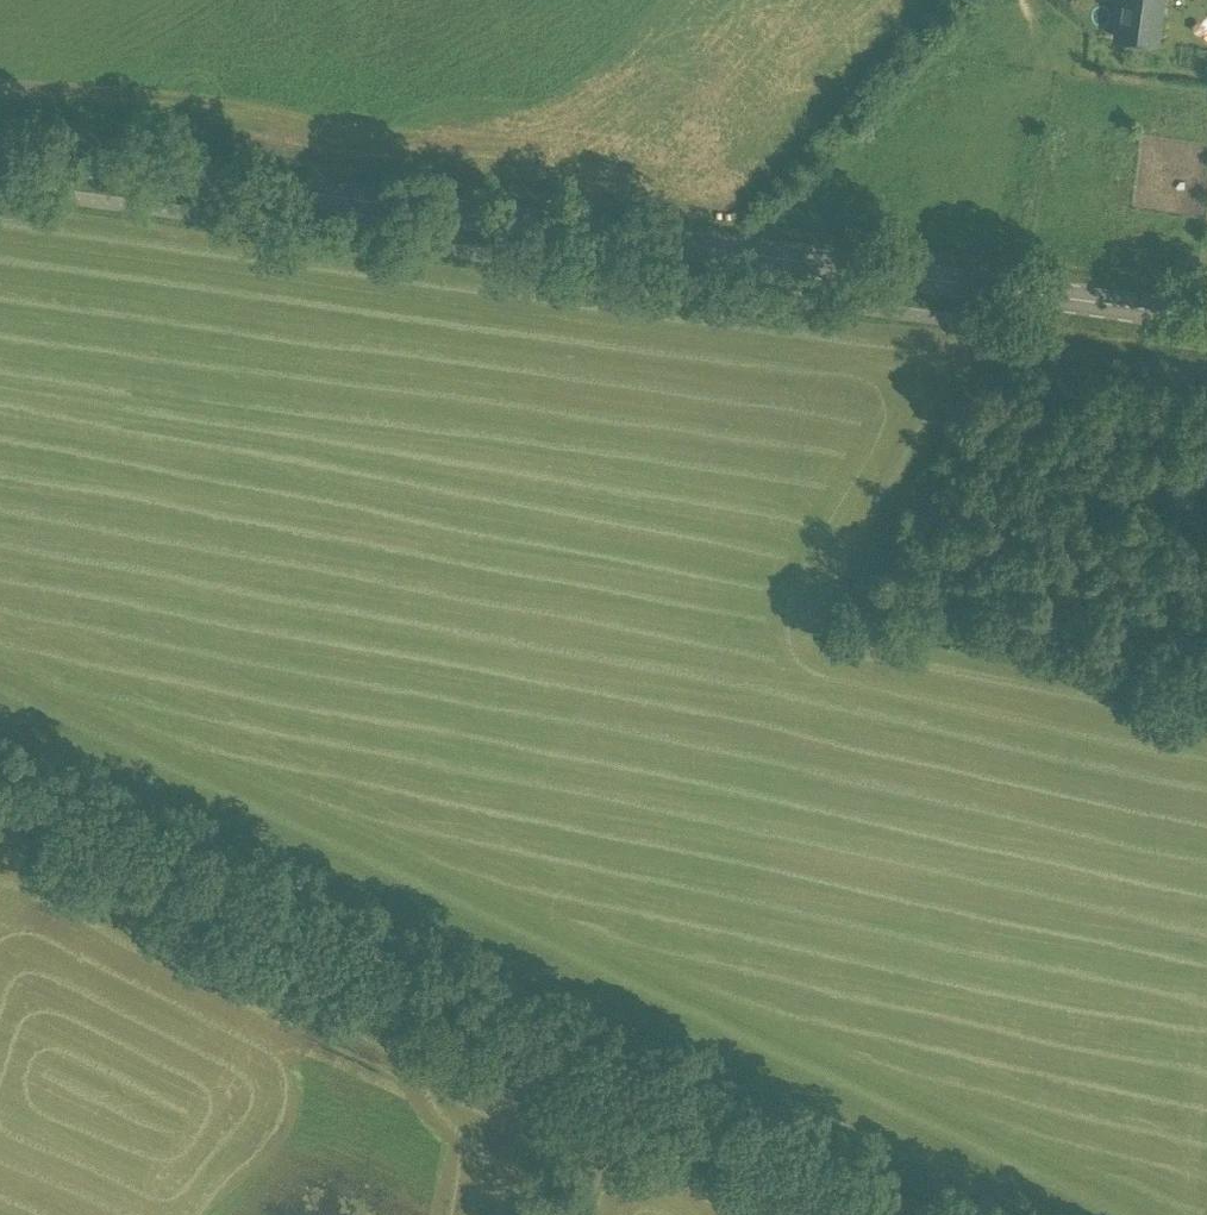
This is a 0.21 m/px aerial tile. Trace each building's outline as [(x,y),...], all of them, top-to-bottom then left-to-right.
[(1112,37),(1158,44),(1165,0),(1117,0),(1112,37)]
